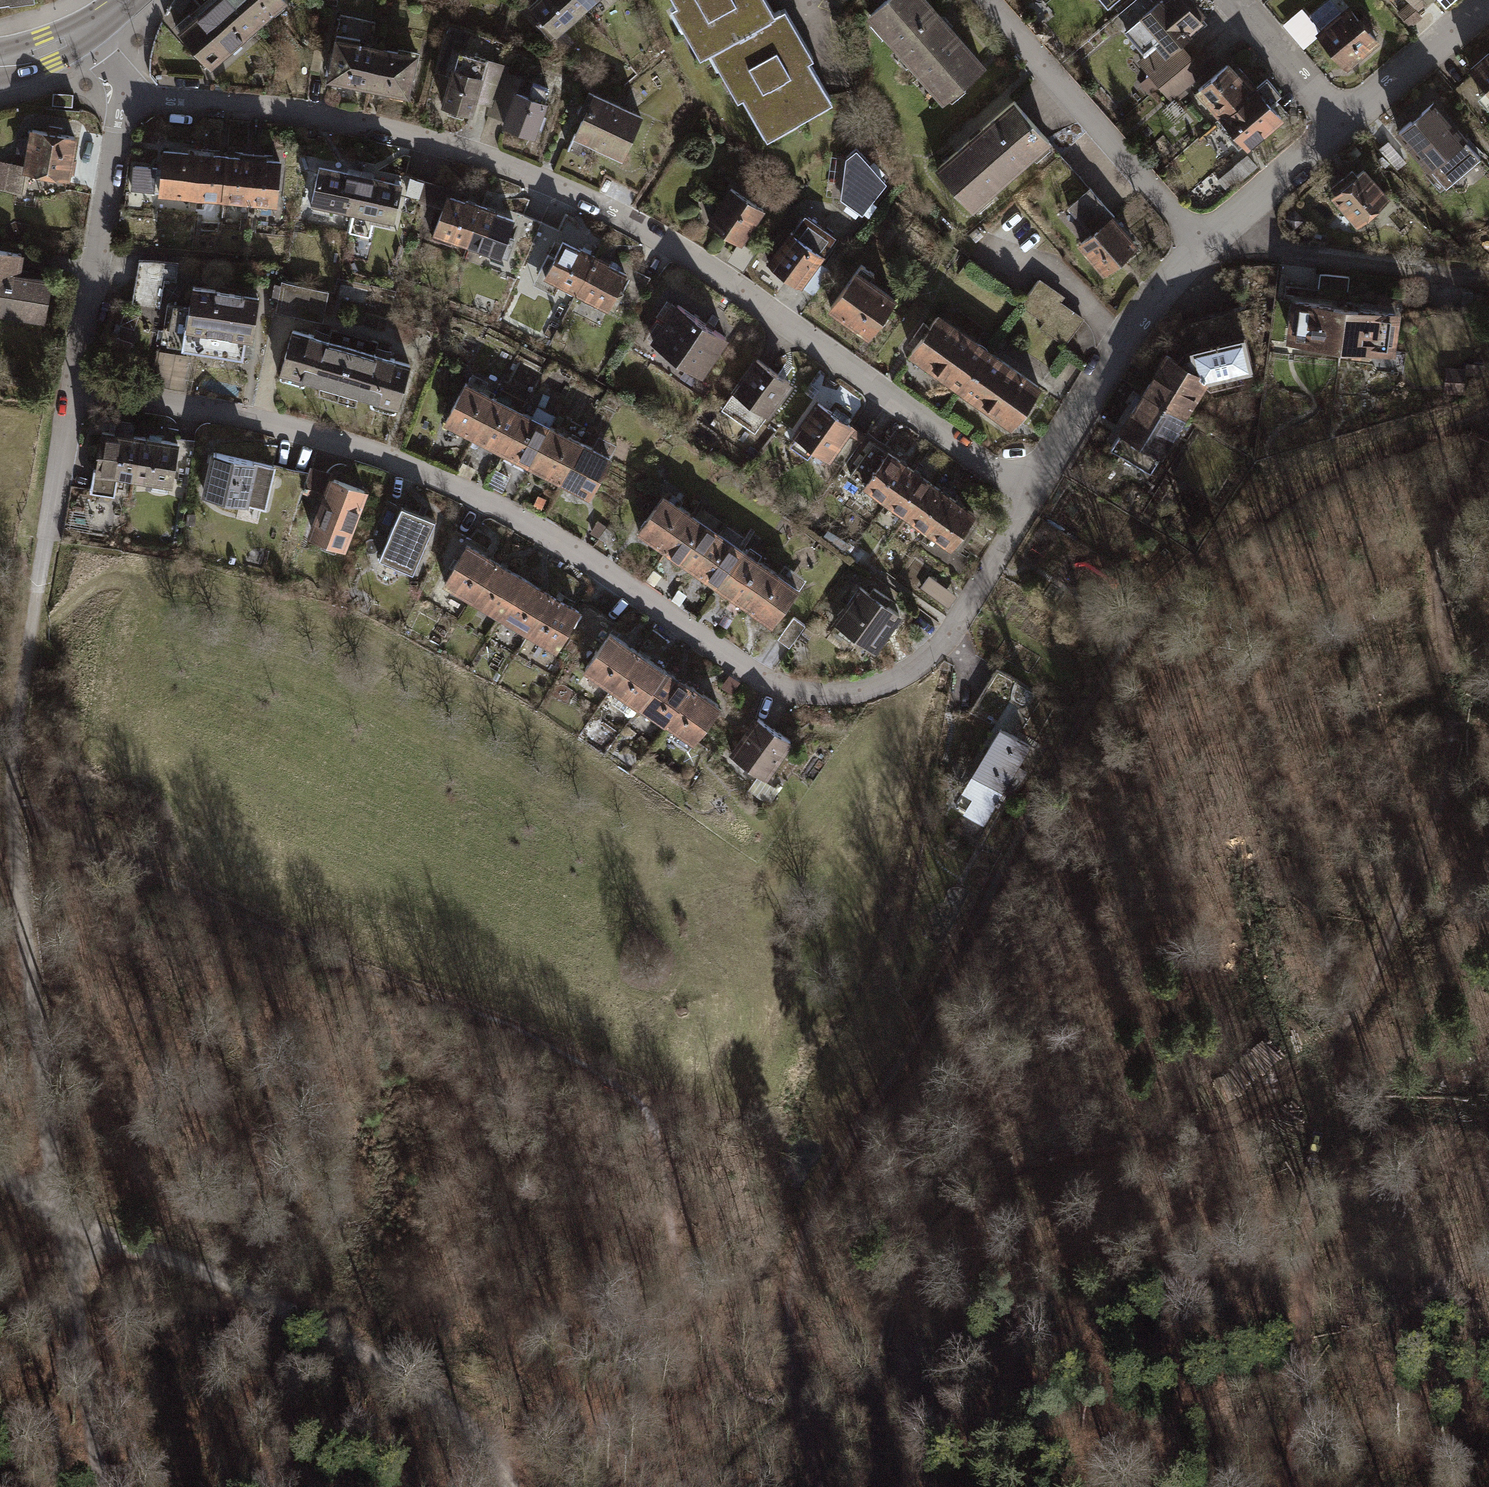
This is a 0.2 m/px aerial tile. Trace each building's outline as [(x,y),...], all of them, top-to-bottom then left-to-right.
[(12,7),(12,10),(35,7),(35,0),(0,0),(0,8),(12,7)] [(289,6),(283,0),(220,0),(218,2),(251,39),(289,6)] [(583,16),(569,0),(535,0),(528,6),(543,24),(539,27),(552,43),(583,16)] [(603,0),(569,0),(583,16),(603,0)] [(711,56),(778,18),(768,0),(674,0),(679,9),(674,12),(702,61),(711,56)] [(934,0),(867,0),(862,4),(866,10),(862,14),(875,29),(880,25),(894,42),(889,46),(899,57),(903,53),(937,94),(944,89),(947,93),(962,80),(959,76),(981,57),(934,0)] [(1111,12),(1125,0),(1101,0),(1111,12)] [(1162,47),(1140,65),(1150,76),(1140,84),(1149,94),(1159,86),(1191,57),(1178,42),(1203,20),(1186,0),(1163,0),(1160,2),(1158,0),(1147,0),(1132,13),(1162,47)] [(1342,0),(1331,0),(1309,18),(1325,38),(1322,41),(1346,71),(1381,42),(1364,22),(1368,19),(1358,8),(1352,12),(1342,0)] [(1420,16),(1439,0),(1407,0),(1420,16)] [(213,73),(251,39),(218,2),(198,20),(196,18),(178,34),(213,73)] [(788,12),(778,18),(711,56),(738,103),(746,99),(770,141),(834,105),(809,63),(815,59),(788,12)] [(380,25),(341,16),(327,82),(369,91),(378,48),(375,48),(380,25)] [(1191,57),(1159,86),(1173,101),(1217,63),(1204,47),(1191,57)] [(1468,65),(1488,90),(1488,47),(1468,65)] [(423,58),(378,48),(369,91),(411,100),(414,84),(417,84),(423,58)] [(509,69),(459,53),(442,111),(473,120),(477,107),(494,112),(507,74),(509,69)] [(1230,61),(1198,90),(1223,118),(1258,88),(1247,76),(1245,77),(1230,61)] [(524,81),(507,74),(494,112),(492,117),(506,123),(504,127),(536,139),(550,104),(520,92),(524,81)] [(1258,88),(1223,118),(1221,120),(1230,130),(1231,129),(1247,146),(1280,116),(1268,103),(1274,98),(1262,84),(1258,88)] [(1048,133),(1009,89),(932,156),(971,201),(974,198),(980,205),(994,192),(988,186),(1030,149),(1036,156),(1051,142),(1045,135),(1048,133)] [(1482,155),(1432,94),(1399,121),(1404,127),(1400,131),(1445,186),(1482,155)] [(645,119),(596,96),(569,152),(583,159),(589,147),(624,163),(645,119)] [(31,132),(24,168),(0,164),(0,192),(25,196),(28,181),(70,189),(79,141),(31,132)] [(848,157),(841,198),(864,214),(889,182),(883,175),(886,173),(876,160),(872,164),(859,148),(848,157)] [(201,156),(168,153),(166,169),(135,167),(133,197),(197,203),(201,156)] [(227,158),(201,156),(197,203),(222,206),(227,158)] [(1251,156),(1219,183),(1229,195),(1261,168),(1251,156)] [(254,161),(227,158),(222,206),(250,208),(254,161)] [(1393,195),(1361,160),(1327,191),(1359,226),(1393,195)] [(286,164),(254,161),(250,208),(282,211),(286,164)] [(362,179),(320,170),(312,208),(317,209),(316,214),(334,218),(335,213),(354,217),(362,179)] [(404,188),(362,179),(354,217),(373,221),(372,226),(390,230),(391,225),(396,226),(404,188)] [(426,185),(412,181),(407,198),(421,202),(426,185)] [(426,185),(421,202),(436,206),(441,189),(426,185)] [(763,209),(732,189),(710,221),(741,242),(763,209)] [(1136,245),(1088,190),(1069,207),(1092,232),(1079,244),(1104,273),(1136,245)] [(467,207),(447,201),(433,245),(456,253),(458,247),(469,251),(483,209),(468,204),(467,207)] [(1298,208),(1286,217),(1294,228),(1306,219),(1298,208)] [(500,215),(483,209),(469,251),(505,262),(517,224),(499,218),(500,215)] [(842,243),(811,221),(774,272),(805,294),(842,243)] [(582,254),(564,245),(549,275),(578,290),(596,256),(584,251),(582,254)] [(0,255),(0,320),(46,328),(54,286),(23,281),(27,260),(0,255)] [(606,262),(596,256),(578,290),(607,306),(623,275),(604,265),(606,262)] [(140,265),(135,309),(166,313),(169,287),(178,288),(180,270),(140,265)] [(873,278),(863,271),(830,316),(869,344),(898,303),(869,283),(873,278)] [(1350,278),(1320,274),(1318,289),(1348,293),(1350,278)] [(1039,330),(1063,348),(1082,322),(1059,305),(1063,300),(1039,282),(1024,302),(1020,308),(1043,324),(1039,330)] [(330,295),(282,286),(277,317),(324,326),(330,295)] [(260,298),(193,287),(190,311),(176,308),(169,350),(244,361),(247,341),(252,342),(260,298)] [(1284,339),(1340,346),(1346,301),(1290,294),(1284,339)] [(1340,346),(1396,353),(1401,308),(1346,301),(1340,346)] [(724,339),(677,307),(666,324),(662,322),(651,338),(702,372),(724,339)] [(944,376),(961,389),(990,347),(977,338),(985,327),(959,308),(957,311),(950,307),(945,315),(941,312),(912,353),(929,366),(927,374),(936,381),(944,376)] [(330,343),(294,333),(280,383),(306,390),(308,385),(341,394),(356,341),(333,334),(330,343)] [(1166,351),(1140,395),(1180,420),(1203,382),(1252,372),(1244,336),(1183,348),(1177,357),(1166,351)] [(381,348),(356,341),(341,394),(375,403),(373,412),(399,419),(413,367),(378,357),(381,348)] [(994,413),(1011,424),(1041,383),(990,347),(961,389),(981,403),(980,410),(987,415),(994,413)] [(190,361),(159,356),(153,390),(184,395),(190,361)] [(794,389),(756,363),(721,413),(760,439),(794,389)] [(1469,369),(1448,366),(1445,390),(1466,392),(1469,369)] [(496,403),(467,388),(445,429),(475,445),(496,403)] [(1150,469),(1180,420),(1140,395),(1110,444),(1150,469)] [(526,418),(496,403),(475,445),(471,453),(485,461),(489,452),(505,460),(526,418)] [(834,417),(819,407),(794,442),(797,444),(793,451),(809,462),(813,455),(832,468),(838,461),(849,468),(868,441),(850,429),(853,424),(837,412),(834,417)] [(533,421),(526,418),(505,460),(510,462),(507,468),(526,478),(529,472),(534,475),(556,433),(546,428),(551,418),(538,411),(533,421)] [(117,437),(103,435),(92,499),(94,499),(92,509),(108,511),(110,502),(117,503),(121,484),(134,486),(142,441),(135,440),(137,433),(133,427),(123,425),(118,430),(117,437)] [(585,448),(556,433),(534,475),(548,482),(544,490),(557,496),(561,488),(564,490),(585,448)] [(195,450),(142,441),(134,486),(153,489),(152,495),(173,498),(176,479),(189,481),(195,450)] [(615,463),(585,448),(564,490),(593,505),(615,463)] [(913,473),(877,448),(852,483),(888,508),(913,473)] [(309,478),(212,457),(203,500),(267,513),(271,495),(303,501),(304,499),(309,478)] [(368,496),(335,483),(336,477),(310,471),(309,478),(304,499),(323,503),(310,538),(346,552),(368,496)] [(934,488),(913,473),(888,508),(910,523),(934,488)] [(956,503),(934,488),(910,523),(932,538),(956,503)] [(693,517),(666,499),(639,538),(666,556),(693,517)] [(978,518),(956,503),(932,538),(954,553),(978,518)] [(696,519),(693,517),(666,556),(694,575),(720,536),(718,534),(724,525),(702,510),(696,519)] [(436,524),(403,511),(382,561),(415,575),(436,524)] [(723,538),(720,536),(694,575),(721,593),(747,554),(745,552),(750,544),(729,529),(723,538)] [(497,565),(458,541),(442,569),(453,576),(445,589),(473,605),(497,565)] [(750,550),(747,554),(721,593),(748,611),(774,572),(762,564),(765,560),(750,550)] [(526,581),(497,565),(473,605),(482,611),(478,617),(495,627),(499,620),(502,622),(526,581)] [(781,577),(774,572),(748,611),(775,630),(807,583),(786,569),(781,577)] [(554,598),(526,581),(502,622),(530,638),(554,598)] [(930,581),(922,593),(950,612),(958,600),(930,581)] [(904,621),(861,590),(837,624),(881,654),(904,621)] [(582,614),(554,598),(530,638),(558,655),(573,630),(582,614)] [(573,630),(603,649),(612,636),(617,627),(586,608),(582,614),(573,630)] [(808,630),(795,621),(779,644),(792,653),(808,630)] [(640,655),(612,636),(603,649),(578,687),(606,706),(612,696),(640,655)] [(668,673),(640,655),(612,696),(640,715),(668,673)] [(696,692),(668,673),(640,715),(644,717),(642,720),(660,732),(662,729),(669,733),(696,692)] [(724,710),(696,692),(669,733),(677,739),(675,742),(686,749),(689,746),(697,752),(724,710)] [(758,721),(731,759),(769,786),(796,747),(758,721)] [(1042,754),(1004,730),(966,792),(1003,815),(1042,754)]
